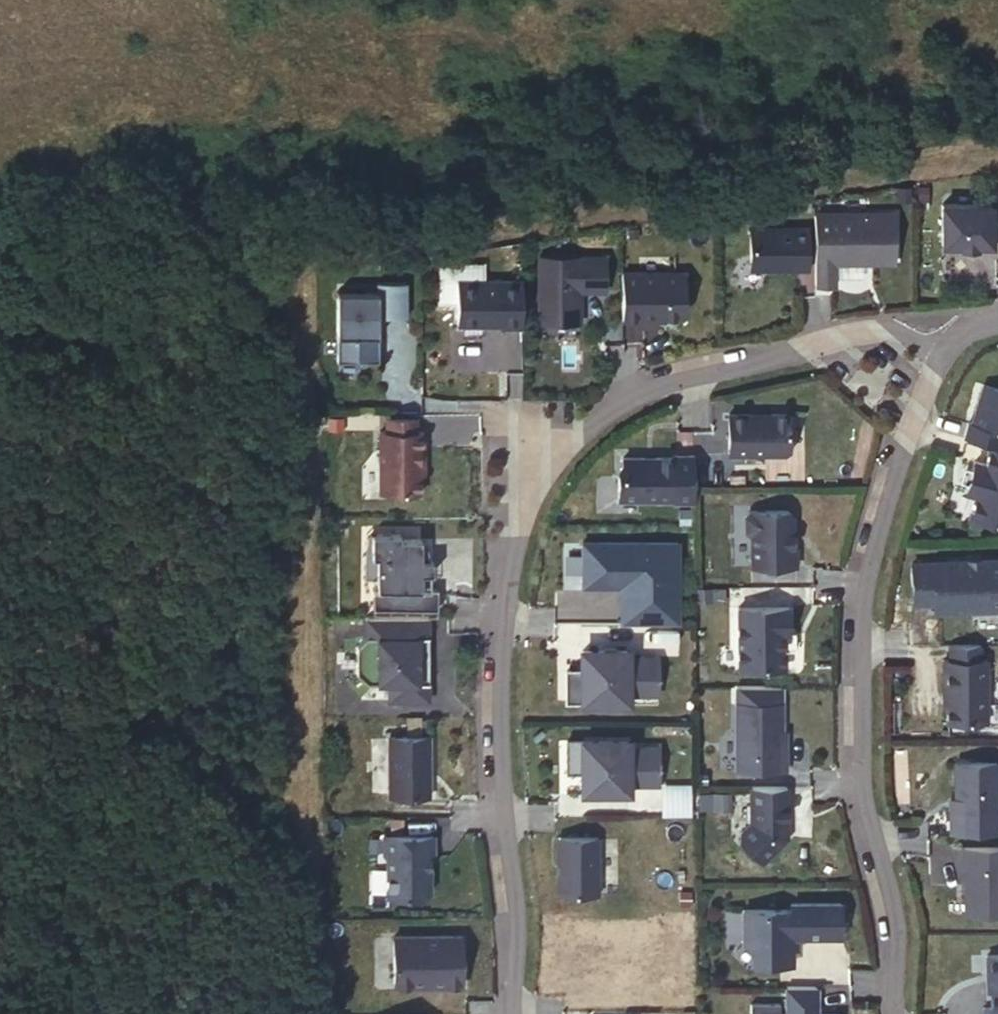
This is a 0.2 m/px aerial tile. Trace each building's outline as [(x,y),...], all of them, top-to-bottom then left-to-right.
[(899,188),(899,198),(911,198),(911,188),(899,188)] [(944,203),(945,244),(958,244),(984,244),(995,244),(995,237),(997,237),(997,196),(993,196),(993,203),(944,203)] [(817,215),(817,285),(837,285),(836,262),(866,262),(866,257),(896,257),(896,215),(869,215),(869,212),(843,212),(843,215),(817,215)] [(810,227),(752,228),(752,268),(811,268),(810,227)] [(541,256),(541,323),(581,323),(581,290),(607,290),(607,256),(541,256)] [(685,271),(623,272),(624,319),(659,318),(659,315),(665,315),(679,315),(685,310),(685,271)] [(523,278),(458,279),(459,323),(505,323),(506,326),(524,326),(523,278)] [(343,283),(344,362),(381,362),(380,317),(408,317),(408,282),(343,283)] [(451,369),(521,368),(521,329),(450,330),(451,369)] [(972,422),(969,421),(965,437),(997,446),(997,387),(983,383),(972,422)] [(791,411),(731,412),(732,452),(788,451),(791,447),(791,411)] [(419,417),(388,417),(388,432),(419,432),(419,417)] [(382,432),(383,492),(423,492),(423,475),(423,463),(426,463),(426,432),(419,432),(388,432),(382,432)] [(988,448),(984,463),(974,460),(972,467),(967,482),(965,490),(975,493),(969,516),(997,525),(997,451),(988,448)] [(696,499),(695,453),(675,453),(675,455),(625,456),(625,470),(621,475),(621,499),(696,499)] [(963,465),(959,479),(967,482),(972,467),(963,465)] [(794,513),(789,509),(752,509),(747,514),(747,528),(752,533),(753,564),(798,564),(798,546),(795,546),(794,513)] [(693,511),(682,511),(682,522),(693,522),(693,511)] [(379,533),(369,533),(366,578),(379,578),(379,533)] [(376,588),(376,608),(440,608),(440,587),(432,587),(424,587),(424,572),(432,571),(434,571),(434,559),(431,559),(423,559),(423,543),(423,538),(419,538),(402,538),(402,533),(379,533),(379,578),(379,588),(376,588)] [(679,541),(582,542),(583,585),(621,585),(621,623),(679,622),(679,541)] [(913,561),(915,603),(936,602),(936,610),(997,607),(997,557),(913,561)] [(424,572),(424,587),(432,587),(432,571),(424,572)] [(788,606),(738,607),(738,667),(789,667),(788,648),(793,648),(793,632),(788,632),(788,606)] [(431,615),(369,616),(369,636),(360,645),(360,673),(370,682),(391,682),(391,699),(431,699),(431,681),(421,681),(421,636),(431,636),(431,615)] [(421,636),(421,681),(431,681),(431,636),(421,636)] [(979,644),(954,644),(954,656),(979,656),(979,644)] [(568,670),(568,700),(629,700),(629,694),(660,693),(660,655),(629,655),(629,649),(584,649),(585,670),(568,670)] [(954,656),(945,656),(945,690),(948,690),(948,704),(948,718),(988,718),(987,656),(979,656),(954,656)] [(739,770),(787,769),(787,753),(783,753),(783,730),(782,702),(738,703),(739,770)] [(391,736),(392,797),(432,796),(432,780),(429,780),(429,770),(432,770),(431,736),(391,736)] [(629,740),(568,740),(569,771),(585,771),(585,791),(630,790),(630,784),(661,784),(660,746),(629,746),(629,740)] [(952,831),(997,831),(997,761),(956,761),(957,797),(957,811),(952,811),(952,831)] [(788,786),(753,786),(753,822),(742,832),(742,841),(764,862),(788,837),(788,786)] [(713,791),(713,808),(734,808),(733,791),(713,791)] [(435,836),(386,836),(387,853),(390,853),(390,897),(427,897),(432,892),(432,856),(435,855),(435,836)] [(562,852),(560,852),(560,864),(562,864),(563,873),(560,873),(560,889),(565,894),(600,893),(600,837),(562,837),(562,852)] [(962,847),(962,866),(966,866),(966,914),(997,914),(997,847),(962,847)] [(793,909),(745,909),(745,942),(754,951),(767,964),(794,963),(794,947),(794,936),(798,936),(842,936),(842,903),(793,903),(793,909)] [(395,936),(395,985),(464,984),(464,936),(395,936)] [(767,964),(754,951),(754,964),(767,964)] [(989,954),(990,971),(993,971),(993,990),(993,1007),(985,1007),(985,1013),(997,1013),(997,954),(989,954)] [(789,986),(790,1013),(783,1013),(778,1013),(843,1013),(820,1013),(820,986),(789,986)] [(778,1013),(783,1013),(783,1003),(753,1003),(753,1013),(778,1013)]
